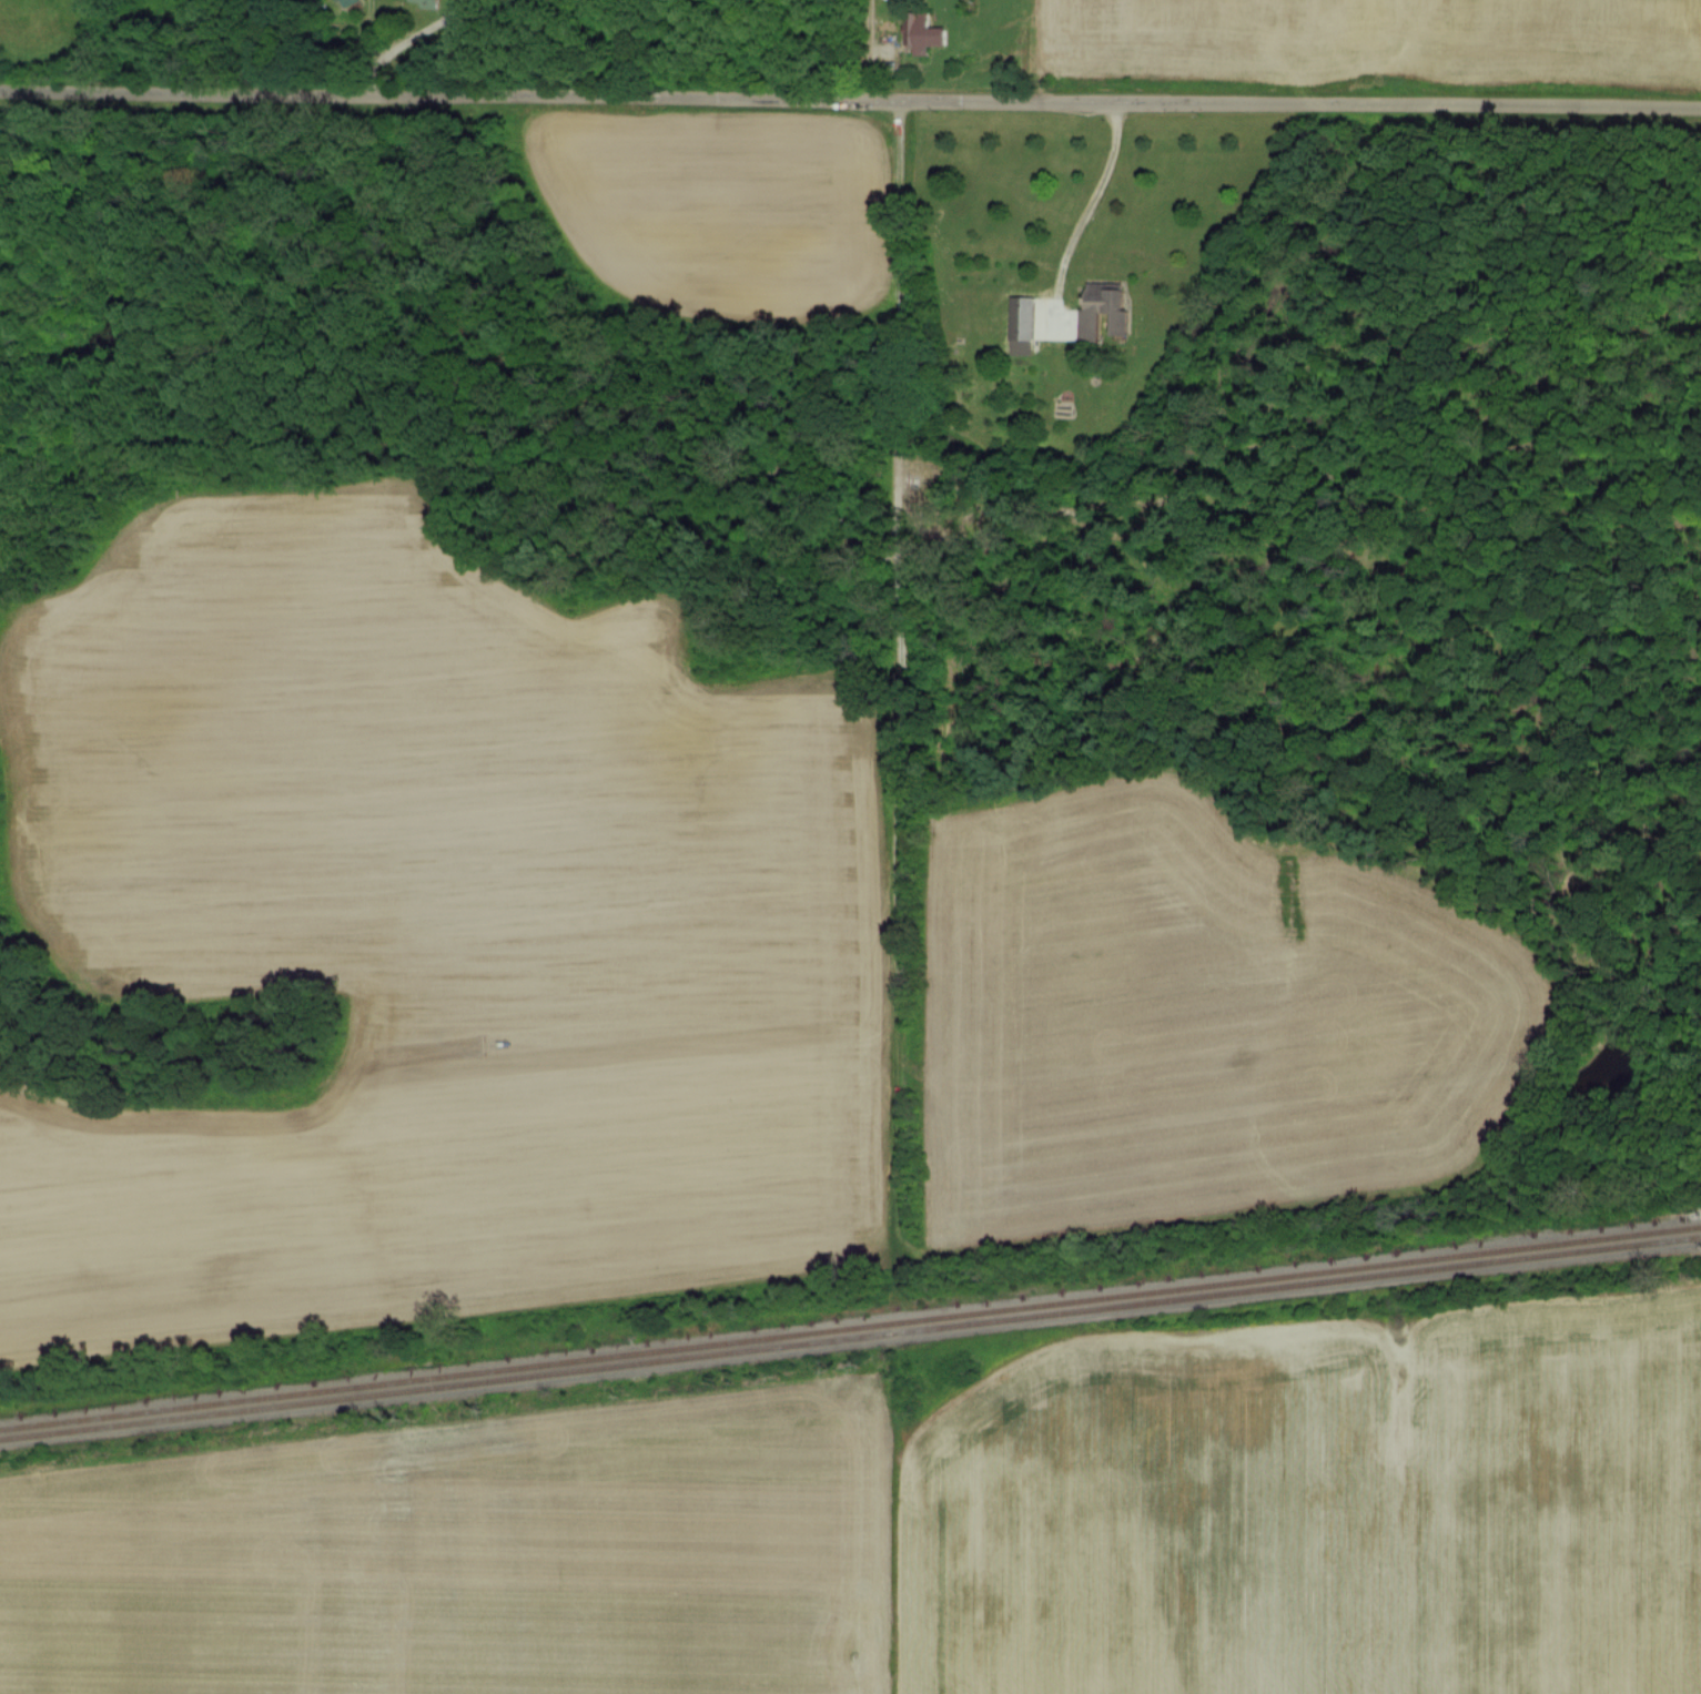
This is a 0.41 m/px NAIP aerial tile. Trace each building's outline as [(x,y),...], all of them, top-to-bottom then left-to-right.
[(1121,311),(1122,289),(1102,288),(1102,299),(1086,298),(1086,310),(1121,311)]
